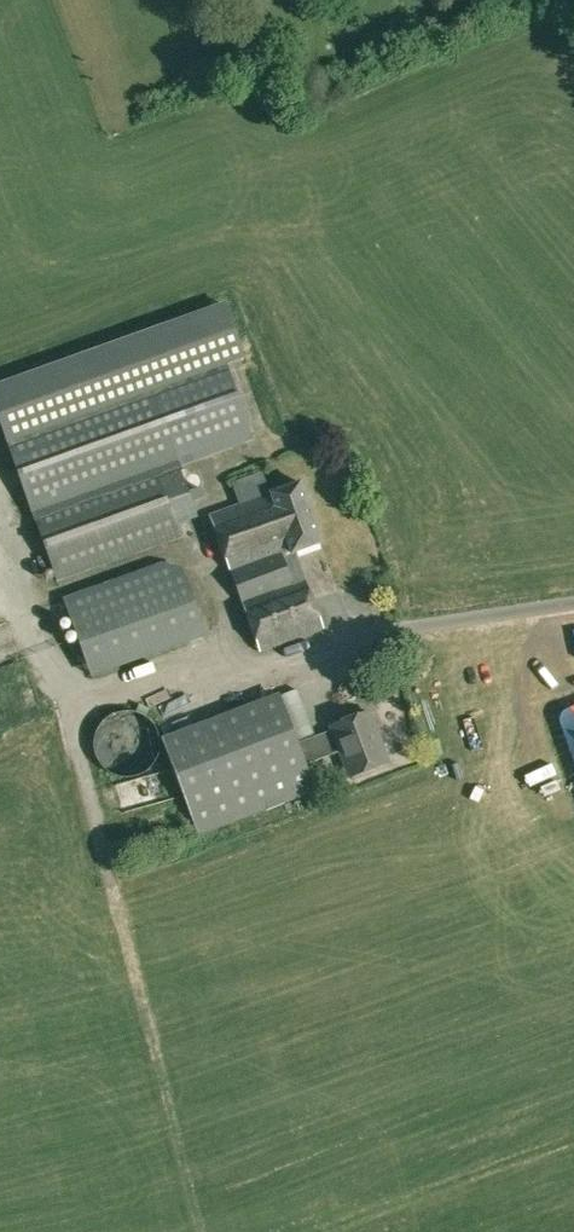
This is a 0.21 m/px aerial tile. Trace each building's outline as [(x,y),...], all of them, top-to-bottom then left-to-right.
[(191,500),(204,496),(201,487),(188,491),(177,461),(250,435),(224,361),(242,354),(230,322),(0,405),(0,423),(57,580),(179,536),(174,524),(197,516),(191,500)] [(242,601),(260,651),(323,627),(295,552),(321,542),(300,482),(270,493),(270,494),(209,515),(230,571),(231,571),(242,601)] [(63,611),(87,678),(204,636),(180,569),(63,611)] [(162,739),(198,834),(316,789),(280,695),(162,739)] [(329,725),(349,779),(391,763),(371,709),(329,725)] [(94,742),(94,744),(94,747),(95,750),(95,753),(96,756),(97,758),(99,761),(100,763),(102,766),(104,768),(106,770),(109,771),(111,773),(114,774),(117,775),(119,776),(122,777),(125,777),(128,777),(134,776),(137,776),(139,775),(142,774),(145,772),(149,769),(151,767),(153,765),(155,762),(157,760),(158,757),(159,755),(160,752),(160,749),(161,746),(161,743),(161,740),(160,737),(160,735),(159,732),(157,729),(156,727),(154,724),(153,722),(151,720),(148,718),(146,716),(144,714),(141,713),(138,712),(135,711),(133,711),(130,710),(127,710),(121,711),(118,711),(115,712),(113,714),(110,715),(108,717),(105,718),(103,721),(101,723),(100,725),(98,728),(97,730),(96,733),(95,736),(94,739),(94,742)]
